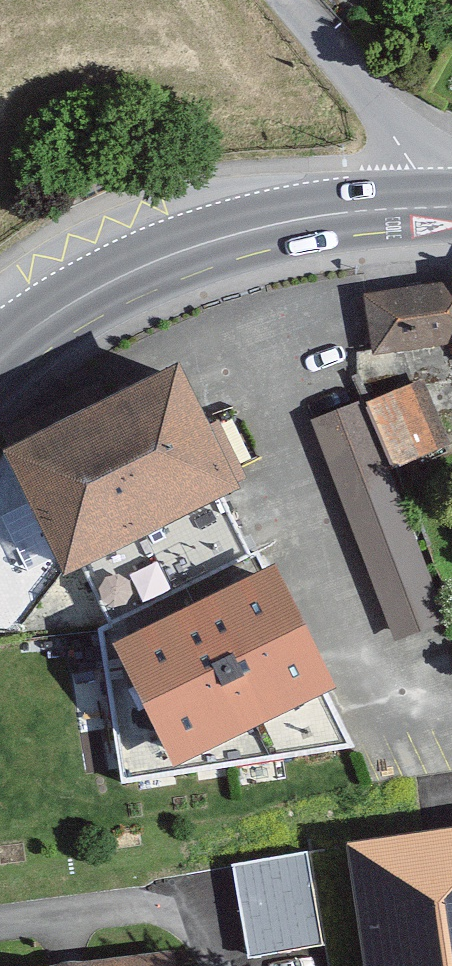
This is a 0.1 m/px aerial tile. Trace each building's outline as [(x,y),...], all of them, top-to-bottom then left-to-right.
[(449,350),(442,288),(360,298),(368,360),(449,350)] [(61,586),(235,502),(174,379),(1,463),(61,586)] [(451,450),(415,384),(359,414),(395,480),(451,450)] [(331,701),(271,581),(112,662),(173,781),(331,701)] [(352,849),(369,965),(451,965),(451,834),(352,849)] [(308,851),(235,864),(251,956),(325,942),(308,851)] [(168,955),(75,965),(169,965),(168,955)]
